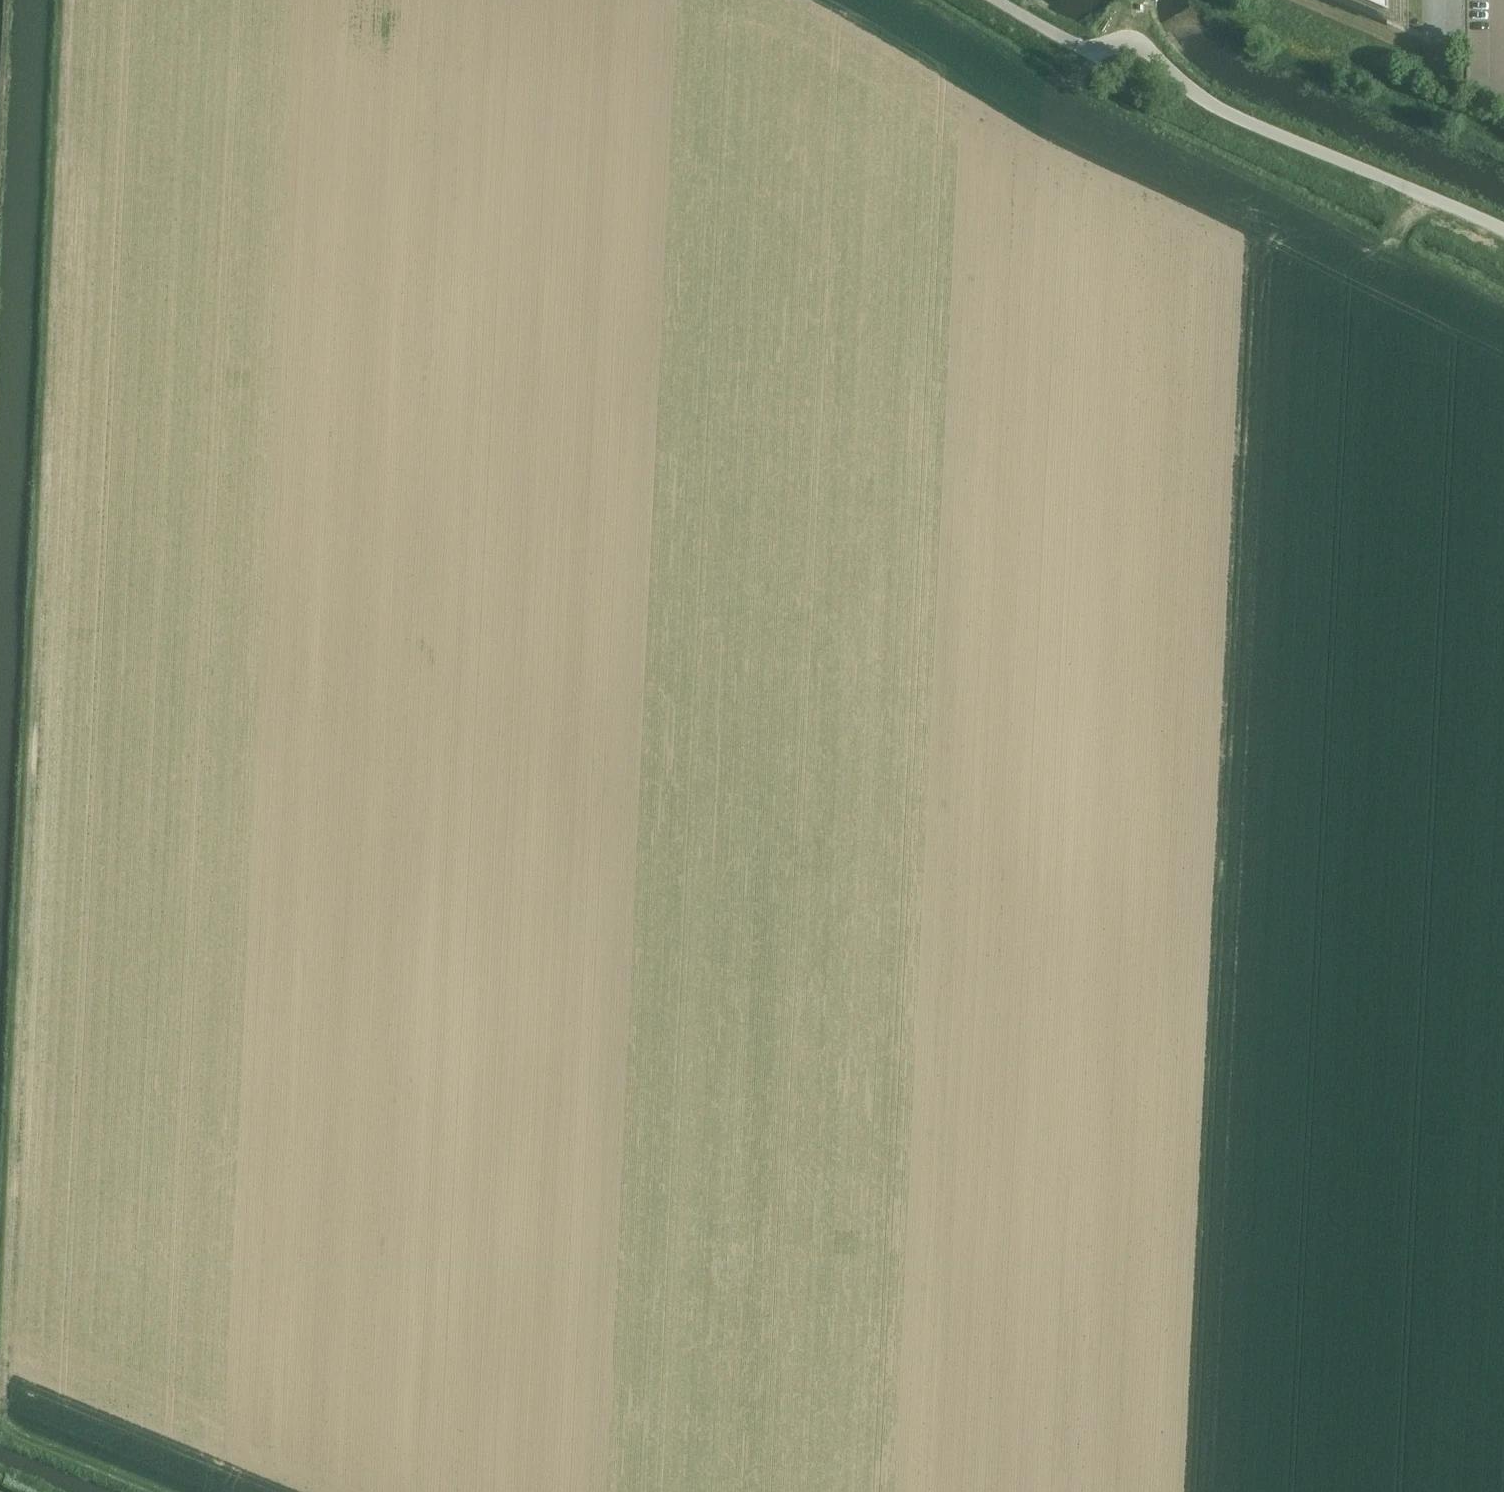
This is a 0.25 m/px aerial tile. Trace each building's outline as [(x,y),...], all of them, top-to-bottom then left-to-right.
[(1404,25),(1404,0),(1349,0),(1404,25)]
